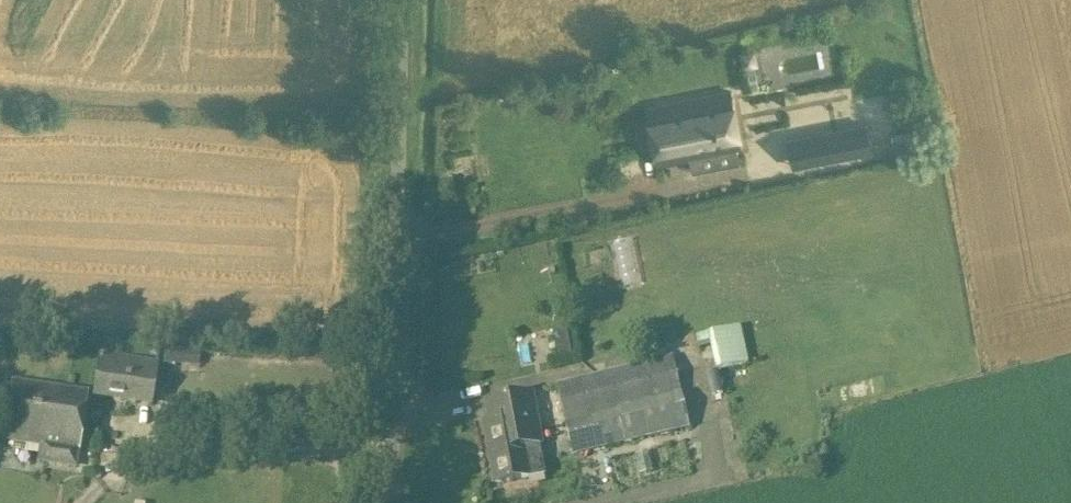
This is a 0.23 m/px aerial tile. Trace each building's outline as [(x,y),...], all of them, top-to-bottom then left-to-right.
[(731,90),(645,107),(657,165),(742,149),(731,90)] [(741,114),(779,115),(779,100),(742,99),(741,114)] [(864,124),(813,134),(818,161),(870,151),(864,124)] [(698,350),(712,348),(714,367),(746,363),(742,326),(696,332),(698,350)] [(549,332),(551,354),(570,352),(568,330),(549,332)] [(158,363),(98,354),(92,394),(91,399),(151,408),(157,371),(158,363)] [(573,456),(626,444),(691,429),(673,356),(557,385),(573,456)] [(12,382),(3,441),(79,452),(87,393),(12,382)] [(543,445),(534,395),(486,404),(490,422),(484,423),(496,484),(529,478),(524,449),(543,445)]
